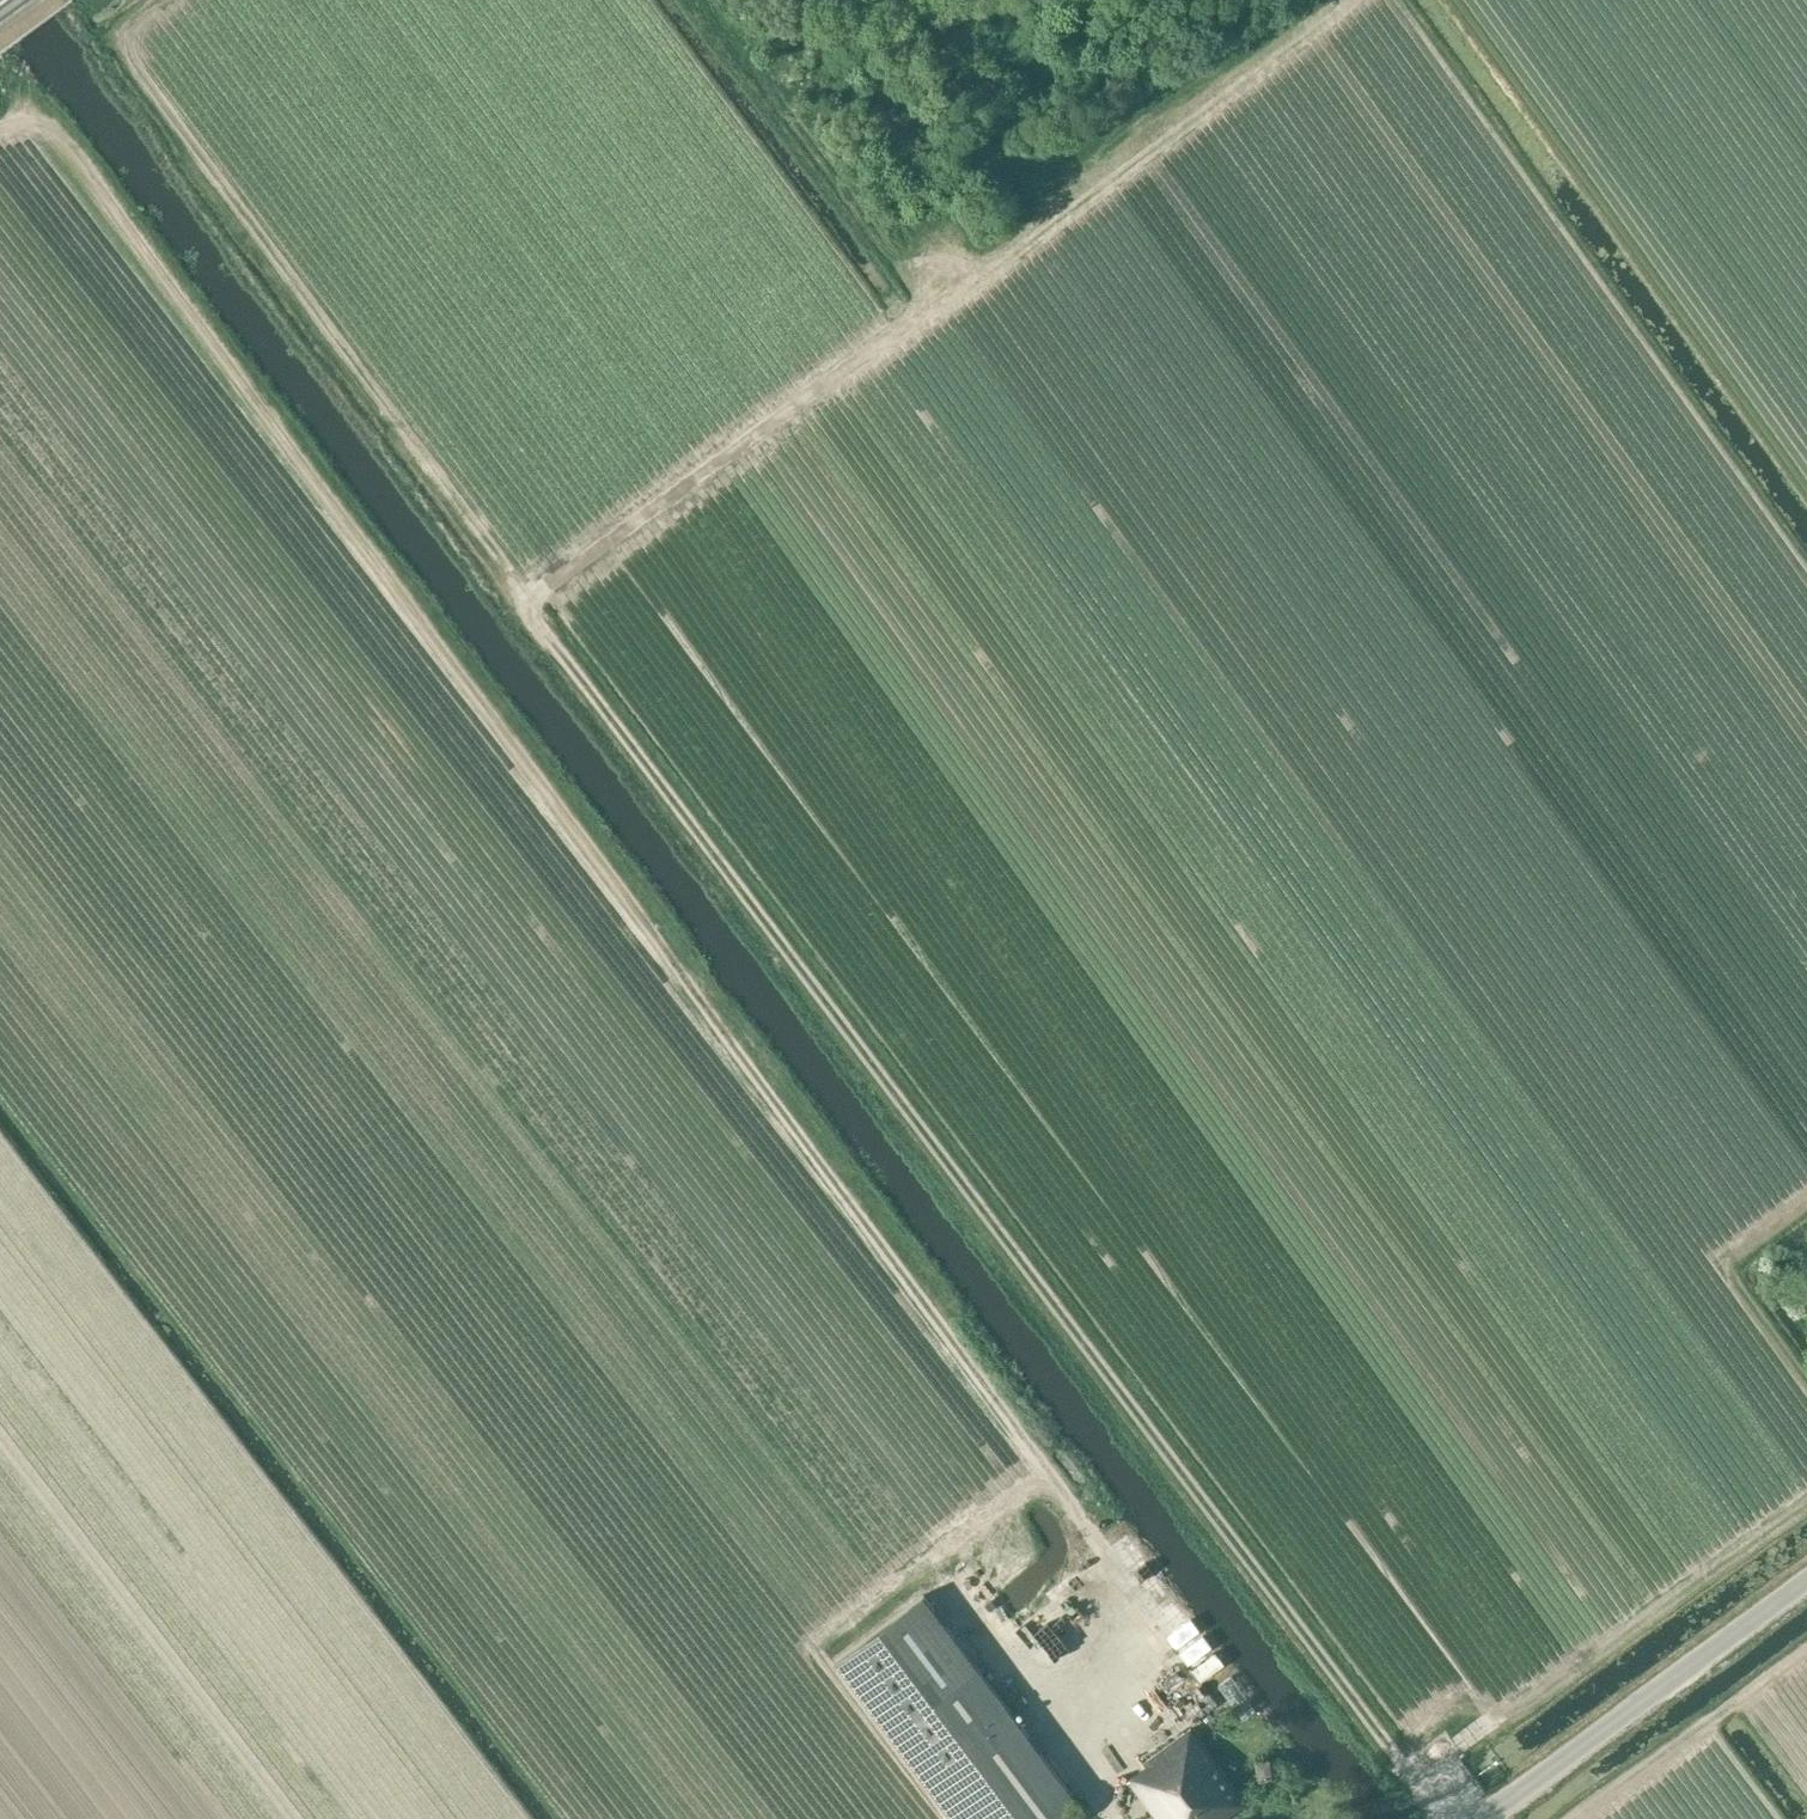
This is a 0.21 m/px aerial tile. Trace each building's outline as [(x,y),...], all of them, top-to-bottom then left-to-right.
[(912,1763),(953,1818),(1066,1818),(1083,1807),(925,1595),(836,1661),(912,1763)] [(1022,1637),(1016,1649),(1032,1657),(1038,1646),(1022,1637)] [(1220,1684),(1200,1700),(1210,1712),(1230,1696),(1220,1684)] [(1127,1780),(1156,1818),(1224,1818),(1248,1802),(1192,1726),(1173,1742),(1173,1741),(1127,1780)] [(1154,1754),(1165,1744),(1154,1732),(1143,1742),(1154,1754)]
